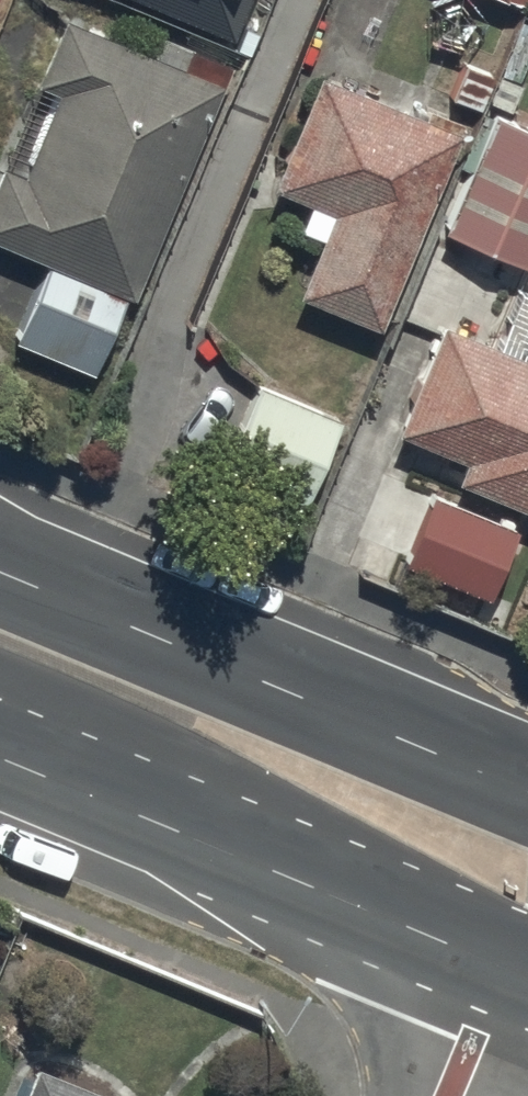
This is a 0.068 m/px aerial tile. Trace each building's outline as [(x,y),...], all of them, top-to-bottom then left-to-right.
[(228,29),(240,0),(160,0),(228,29)] [(130,287),(219,73),(61,7),(33,73),(54,81),(19,163),(0,155),(0,233),(130,287)] [(294,285),(375,319),(457,122),(315,63),(268,178),(328,202),(294,285)] [(527,259),(527,256),(527,120),(491,104),(440,222),(527,259)] [(11,334),(90,366),(122,287),(43,255),(11,334)] [(452,471),(527,502),(527,332),(522,347),(437,312),(392,422),(460,450),(452,471)] [(224,449),(307,484),(338,412),(255,377),(224,449)] [(401,555),(485,589),(514,519),(429,485),(401,555)] [(106,1085),(33,1055),(16,1095),(101,1095),(106,1085)]
